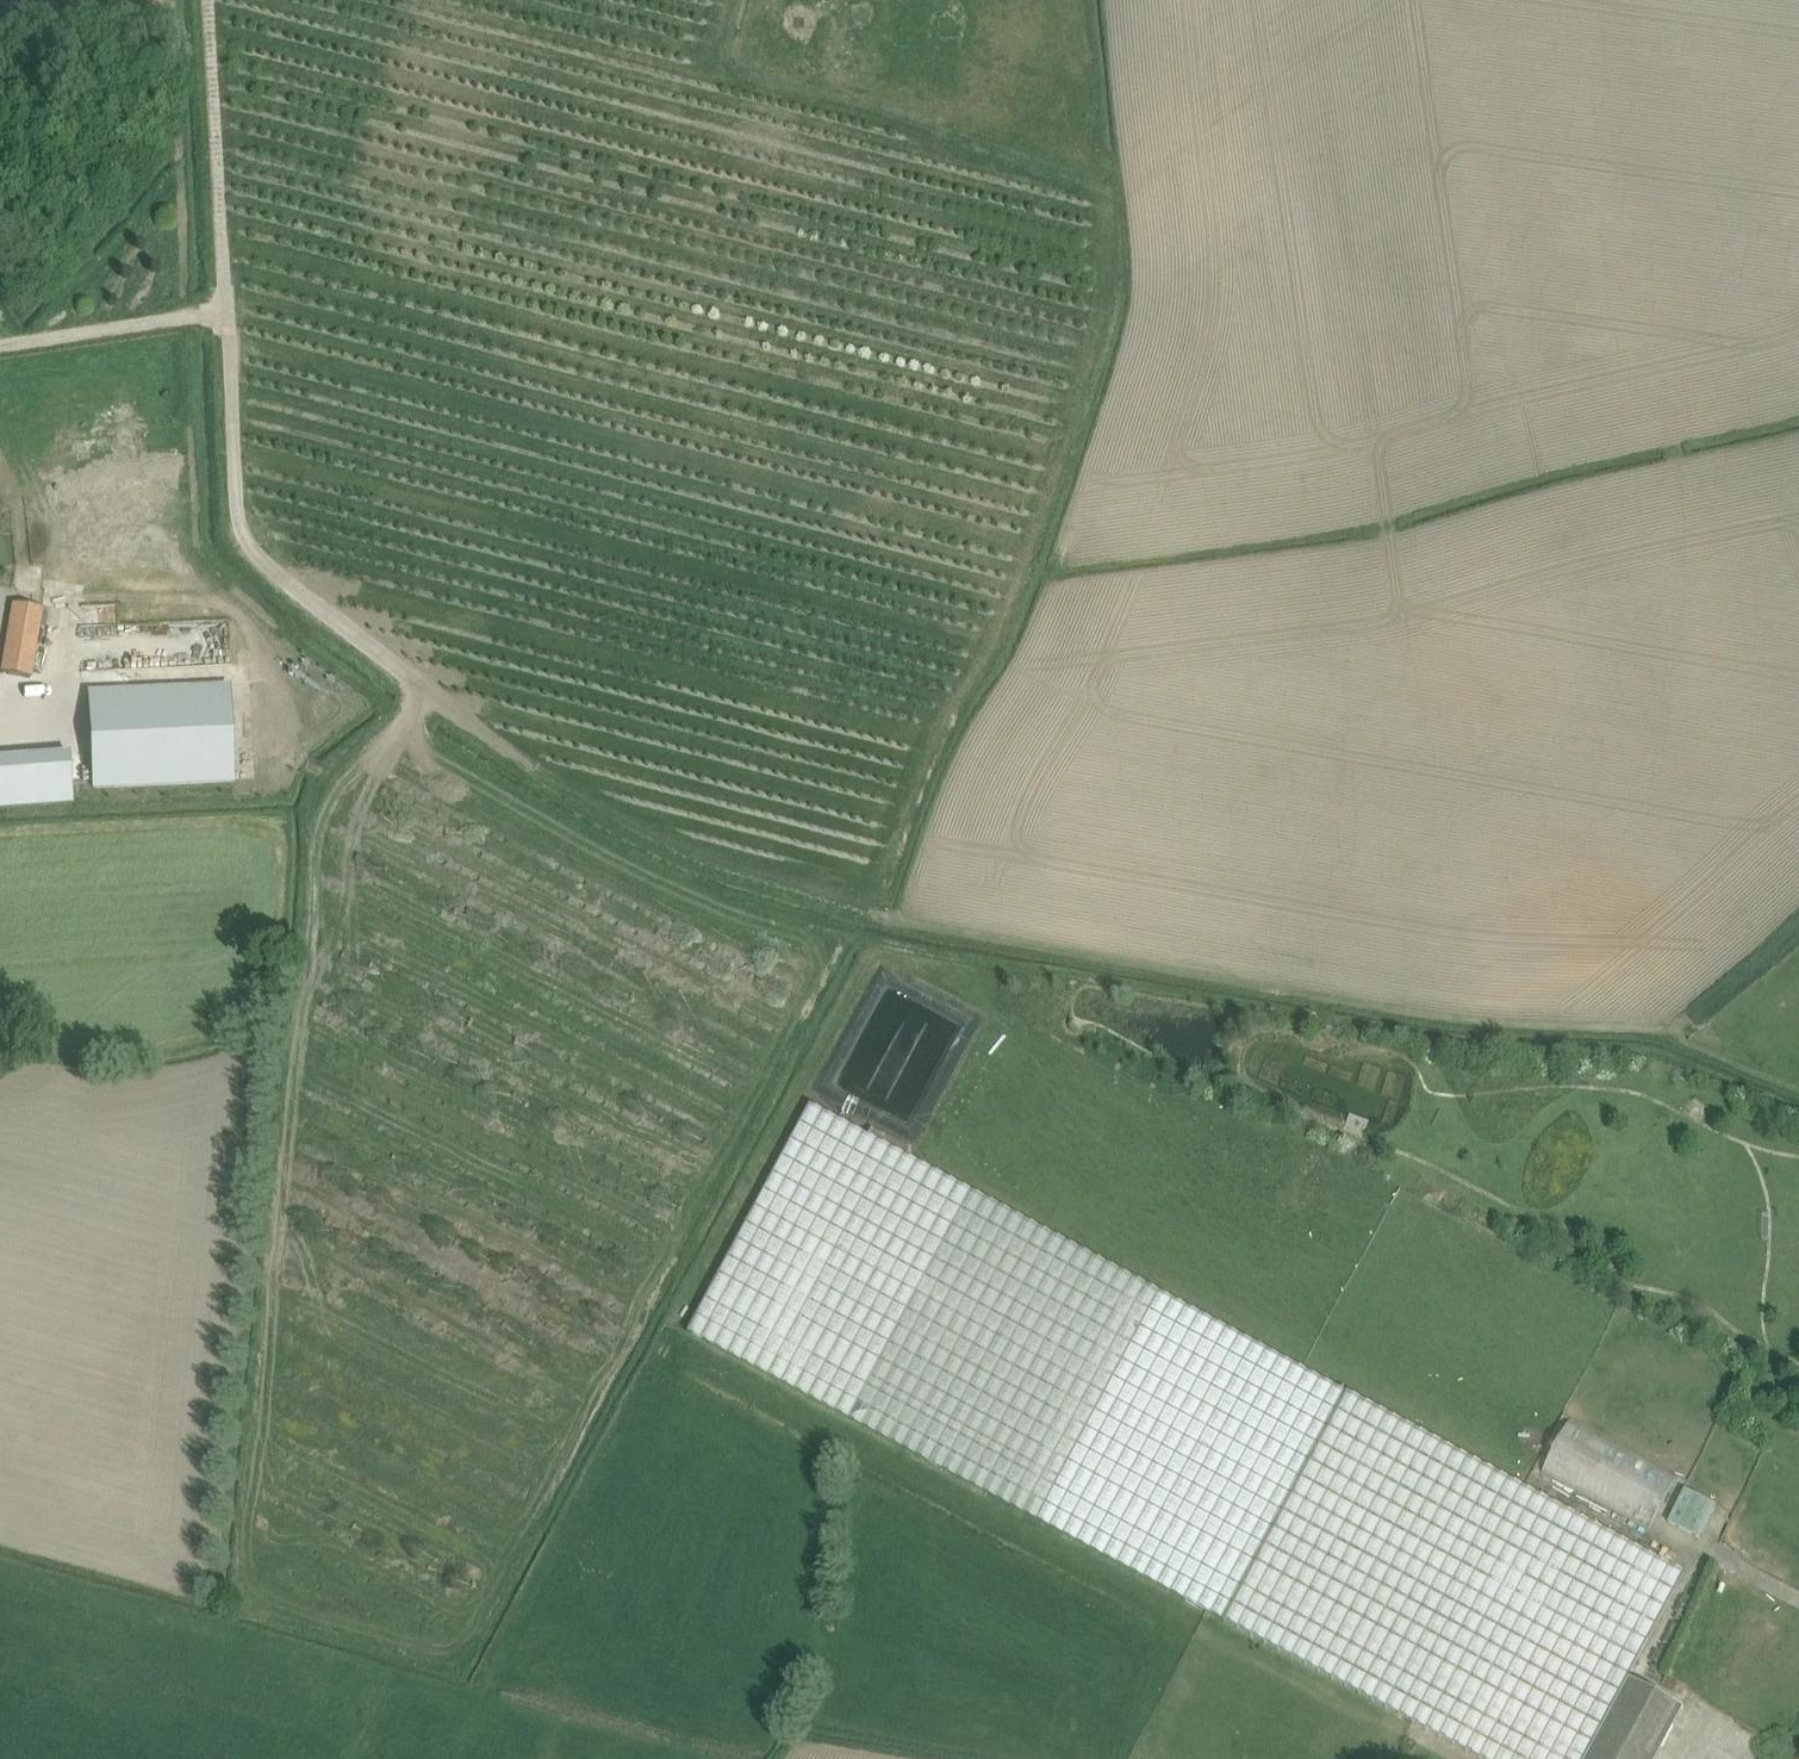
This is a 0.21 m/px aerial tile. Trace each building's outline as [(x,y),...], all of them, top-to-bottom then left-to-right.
[(0,661),(0,673),(33,678),(45,609),(10,603),(0,661)] [(229,686),(90,692),(94,788),(233,782),(229,686)] [(74,802),(70,750),(0,756),(0,809),(74,802)] [(912,1158),(811,1103),(688,1332),(1483,1758),(1657,1758),(1676,1724),(1681,1714),(1684,1709),(1630,1680),(1685,1574),(912,1158)] [(1569,1421),(1543,1472),(1649,1529),(1676,1478),(1569,1421)] [(1685,1488),(1667,1524),(1698,1540),(1716,1504),(1685,1488)]
